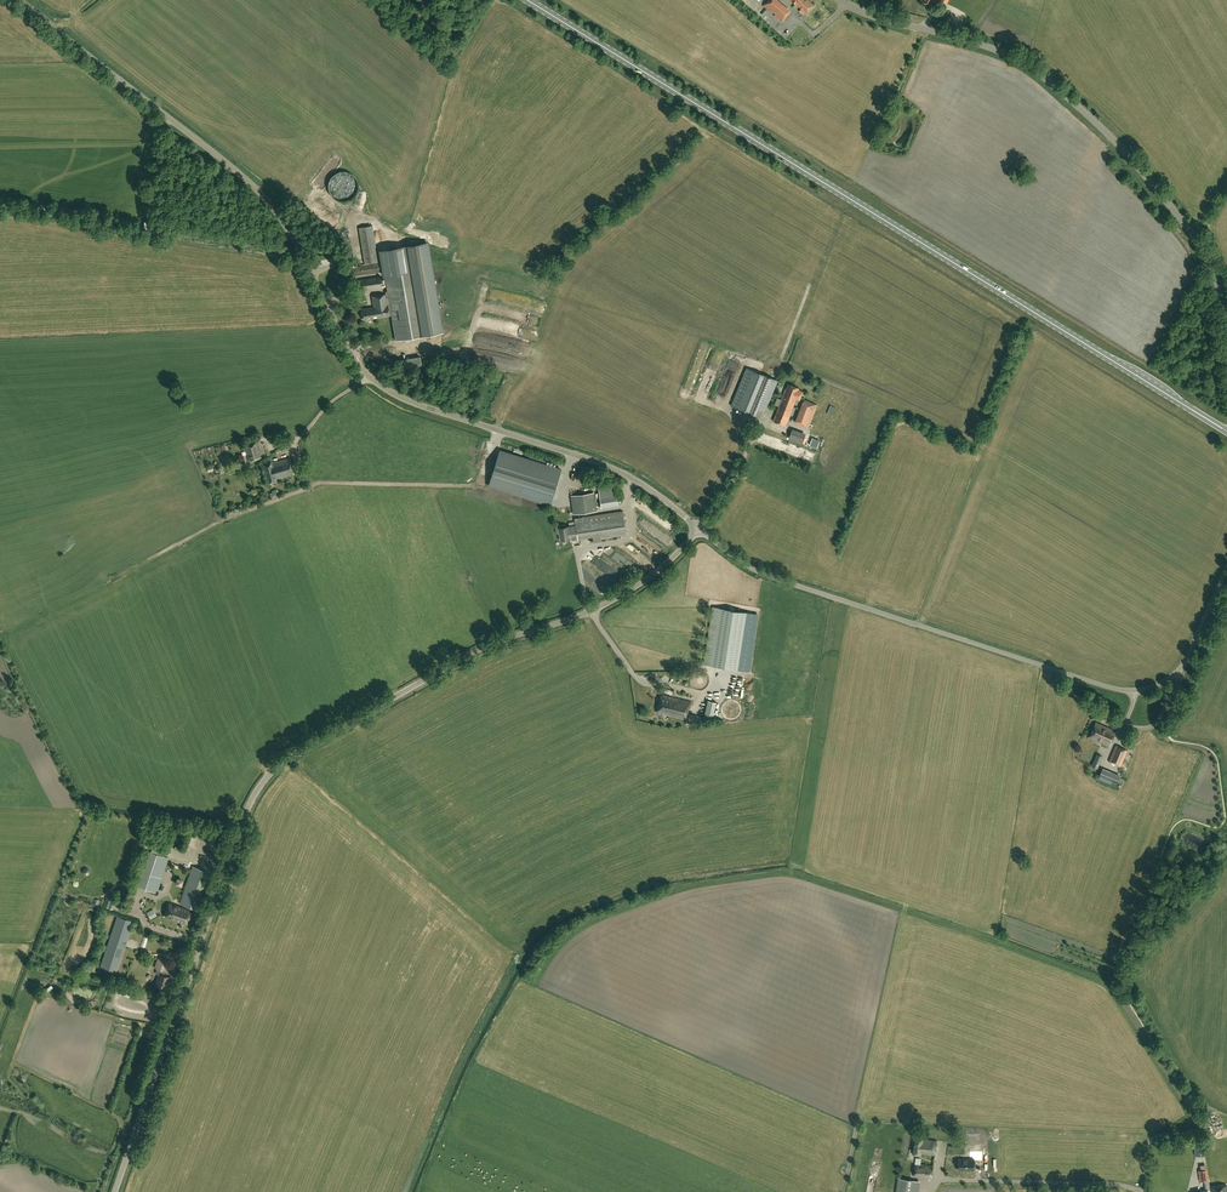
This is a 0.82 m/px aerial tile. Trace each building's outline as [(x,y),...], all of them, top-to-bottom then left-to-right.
[(776,0),(769,0),(764,6),(781,21),(789,12),(776,0)] [(799,7),(799,6),(801,8),(799,10),(804,14),(813,4),(809,0),(791,0),(799,7)] [(373,225),(359,227),(364,263),(378,261),(373,225)] [(379,271),(378,262),(334,269),(336,277),(379,271)] [(380,277),(359,280),(361,291),(382,287),(380,277)] [(361,310),(362,320),(392,315),(387,291),(385,292),(385,294),(371,297),(373,308),(361,310)] [(401,371),(422,367),(420,356),(399,360),(401,371)] [(777,380),(762,374),(746,367),(731,405),(747,412),(762,418),(777,380)] [(787,389),(786,389),(773,421),(785,426),(796,399),(800,400),(803,392),(799,390),(800,388),(789,384),(787,389)] [(805,400),(796,422),(809,427),(817,405),(805,400)] [(792,430),(789,436),(802,442),(805,436),(792,430)] [(242,440),(248,461),(261,458),(255,436),(242,440)] [(489,485),(551,504),(561,470),(499,450),(489,485)] [(276,479),(294,474),(289,458),(271,463),(270,461),(263,464),(268,483),(276,481),(276,479)] [(302,485),(308,483),(305,472),(298,474),(302,485)] [(602,508),(619,505),(616,486),(598,489),(602,508)] [(591,506),(589,493),(571,496),(573,514),(596,511),(596,505),(591,506)] [(569,526),(565,527),(565,524),(556,525),(557,533),(559,533),(561,541),(571,539),(571,540),(592,536),(593,542),(601,541),(601,539),(625,535),(625,532),(626,531),(623,511),(575,518),(576,525),(569,526)] [(663,530),(657,536),(670,548),(676,542),(663,530)] [(738,670),(747,612),(712,606),(704,664),(738,670)] [(657,712),(687,719),(689,712),(685,712),(686,708),(690,709),(691,702),(661,695),(657,712)] [(716,702),(708,700),(704,718),(712,720),(716,702)] [(1096,722),(1089,737),(1101,743),(1101,742),(1109,746),(1116,732),(1096,722)] [(1116,745),(1109,761),(1121,766),(1127,750),(1116,745)] [(1097,768),(1101,760),(1102,756),(1097,754),(1092,766),(1097,768)] [(1098,780),(1116,787),(1120,777),(1102,770),(1098,780)] [(156,893),(168,858),(145,851),(133,885),(156,893)] [(195,909),(207,872),(192,867),(180,904),(195,909)] [(164,916),(187,924),(191,911),(169,903),(164,916)] [(151,917),(157,914),(155,908),(148,911),(151,917)] [(116,973),(133,921),(117,916),(100,968),(116,973)] [(158,957),(154,968),(157,969),(163,971),(167,960),(158,957)] [(169,978),(163,976),(165,971),(163,971),(157,969),(155,973),(159,974),(155,987),(164,990),(166,982),(167,983),(169,978)] [(921,1154),(935,1156),(937,1140),(923,1138),(924,1137),(915,1136),(912,1155),(921,1156),(921,1154)] [(985,1167),(991,1164),(988,1159),(987,1159),(985,1155),(980,1158),(985,1167)] [(974,1170),(974,1159),(958,1159),(958,1170),(974,1170)] [(933,1166),(915,1164),(914,1177),(931,1179),(933,1166)] [(1208,1180),(1207,1169),(1199,1170),(1201,1181),(1208,1180)] [(898,1178),(897,1191),(911,1191),(913,1180),(898,1178)]
